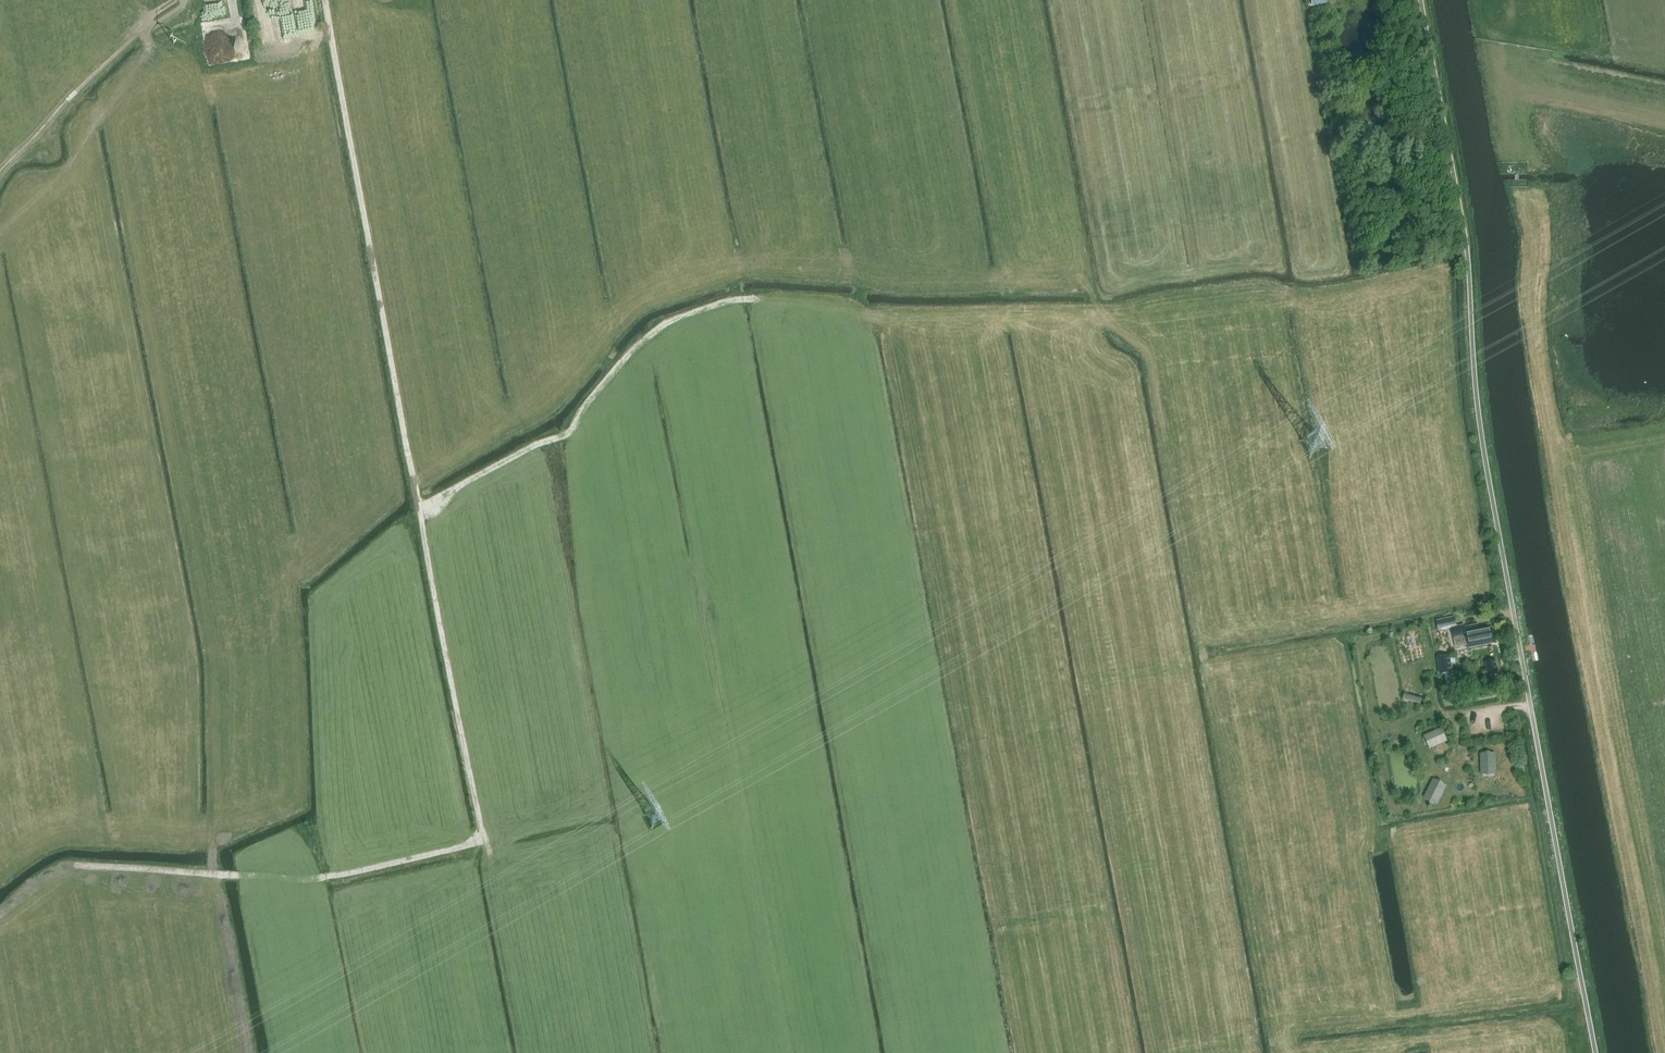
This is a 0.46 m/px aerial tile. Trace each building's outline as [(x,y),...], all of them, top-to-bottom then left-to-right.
[(1478,625),(1464,628),(1464,624),(1456,626),(1454,617),(1436,620),(1438,631),(1452,628),(1456,647),(1468,644),(1468,648),(1496,642),(1493,628),(1479,630),(1478,625)] [(1450,673),(1447,656),(1437,657),(1439,674),(1450,673)] [(1496,660),(1486,662),(1488,676),(1498,674),(1496,660)] [(1441,727),(1422,735),(1428,748),(1446,741),(1441,727)] [(1495,773),(1493,748),(1479,748),(1480,774),(1495,773)] [(1441,799),(1445,795),(1431,782),(1427,787),(1441,799)]
